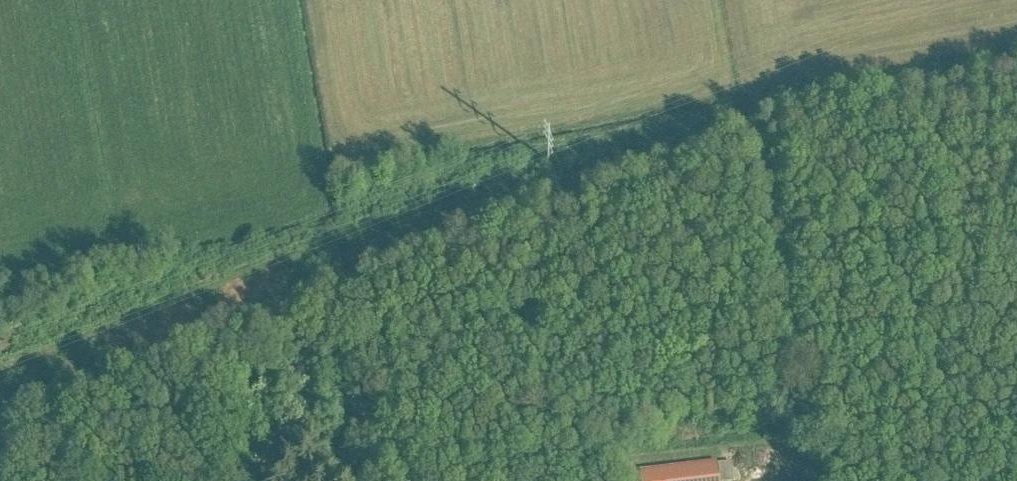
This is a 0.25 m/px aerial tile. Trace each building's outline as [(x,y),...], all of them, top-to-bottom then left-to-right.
[(678,467),(640,471),(641,480),(679,480),(678,467)]
